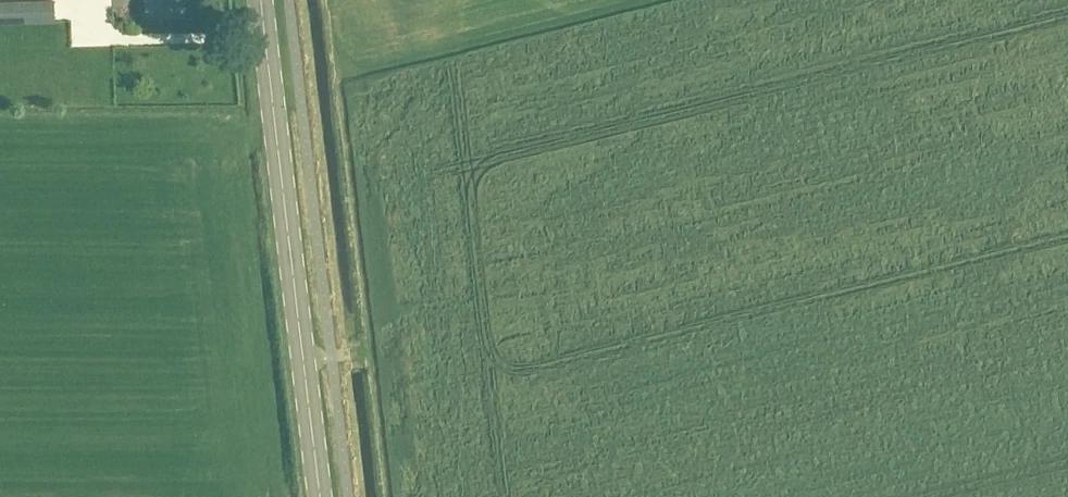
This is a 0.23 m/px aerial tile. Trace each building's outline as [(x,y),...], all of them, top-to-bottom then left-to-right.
[(53,0),(45,0),(0,4),(0,24),(55,19),(53,0)]
